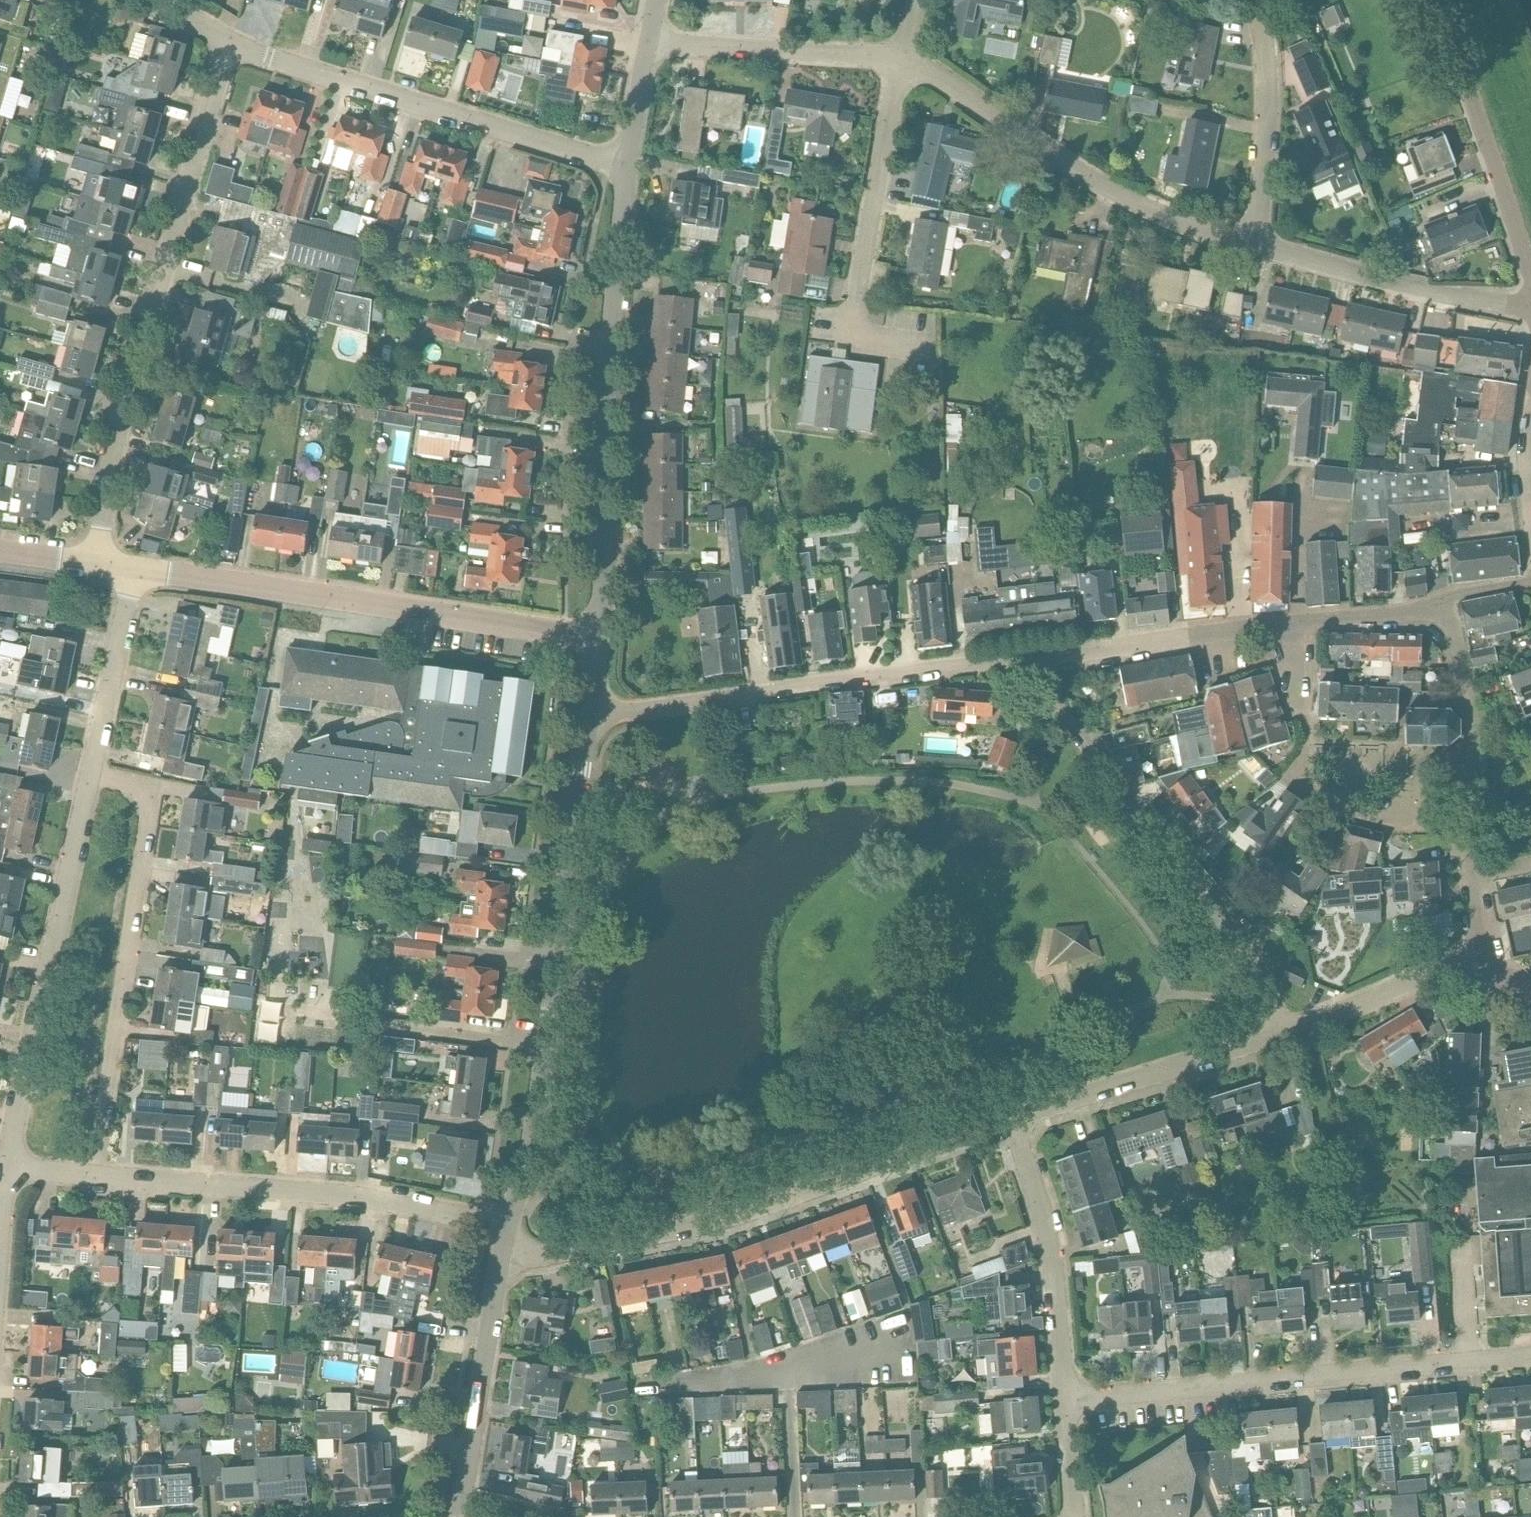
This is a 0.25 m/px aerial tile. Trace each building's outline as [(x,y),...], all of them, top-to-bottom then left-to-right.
[(29,2),(21,0),(20,0),(0,0),(0,20),(3,21),(0,32),(23,39),(28,41),(31,28),(22,26),(29,2)] [(284,4),(310,12),(313,0),(286,0),(284,4)] [(365,4),(353,0),(338,0),(331,23),(357,30),(365,4)] [(357,30),(382,38),(394,0),(366,0),(365,4),(357,30)] [(447,0),(437,0),(435,6),(444,9),(447,0)] [(444,9),(455,12),(458,0),(447,0),(444,9)] [(547,18),(550,4),(530,0),(524,0),(522,13),(526,14),(547,18)] [(589,13),(590,4),(614,9),(615,0),(563,0),(561,8),(589,13)] [(955,5),(957,6),(952,34),(975,39),(981,7),(992,10),(991,12),(1020,18),(1019,20),(1021,20),(1025,0),(956,0),(955,5)] [(120,4),(117,16),(144,23),(147,11),(120,4)] [(522,13),(483,6),(480,27),(522,35),(526,14),(522,13)] [(1334,7),(1322,12),(1329,28),(1341,23),(1334,7)] [(1298,13),(1292,16),(1304,42),(1310,40),(1298,13)] [(430,53),(439,26),(413,19),(405,45),(430,53)] [(1187,23),(1177,74),(1180,75),(1178,83),(1202,88),(1204,80),(1207,80),(1218,29),(1187,23)] [(152,25),(142,61),(178,71),(185,47),(170,42),(173,31),(152,25)] [(439,26),(430,53),(456,61),(464,34),(439,26)] [(542,61),(602,72),(606,49),(582,44),(584,36),(550,30),(547,48),(545,48),(542,61)] [(11,78),(23,39),(0,32),(0,74),(11,78)] [(1044,35),(1038,63),(1055,66),(1060,39),(1044,35)] [(476,50),(466,84),(489,92),(499,57),(476,50)] [(1314,54),(1311,56),(1293,63),(1307,96),(1328,87),(1314,54)] [(171,95),(178,71),(142,61),(140,60),(139,64),(117,77),(117,79),(107,76),(103,88),(130,96),(156,103),(160,92),(171,95)] [(546,75),(542,100),(574,105),(577,91),(598,94),(602,72),(542,61),(540,74),(546,75)] [(11,78),(0,74),(0,114),(11,78)] [(48,88),(47,92),(62,96),(65,85),(50,80),(48,88)] [(1105,92),(1051,81),(1045,110),(1099,121),(1105,92)] [(746,95),(687,87),(679,150),(700,153),(703,127),(741,132),(746,95)] [(100,100),(99,103),(119,109),(116,119),(113,129),(154,141),(161,117),(135,110),(138,98),(130,96),(103,88),(100,100)] [(788,91),(783,121),(808,125),(805,141),(833,145),(835,130),(851,132),(854,114),(838,112),(840,100),(788,91)] [(275,126),(283,99),(261,92),(254,115),(246,112),(238,138),(268,148),(275,126)] [(1159,102),(1133,97),(1130,110),(1157,115),(1159,102)] [(275,126),(268,148),(298,157),(306,131),(298,128),(305,105),(283,99),(275,126)] [(1309,188),(1329,179),(1335,194),(1358,184),(1352,170),(1353,169),(1340,139),(1339,140),(1323,102),(1295,114),(1311,152),(1296,158),(1298,163),(1294,165),(1299,178),(1304,176),(1309,188)] [(320,160),(319,163),(336,169),(343,147),(356,151),(364,124),(342,117),(339,129),(331,127),(327,137),(320,160)] [(1169,155),(1164,181),(1205,189),(1218,127),(1188,121),(1181,157),(1169,155)] [(364,124),(356,151),(369,155),(362,177),(379,182),(387,156),(379,153),(386,130),(364,124)] [(928,130),(913,193),(941,200),(948,170),(951,159),(970,164),(973,164),(978,142),(956,137),(958,130),(944,127),(930,124),(928,130)] [(102,126),(100,136),(101,137),(118,141),(114,155),(147,164),(154,141),(113,129),(102,126)] [(782,133),(769,131),(764,157),(762,170),(789,175),(791,162),(777,160),(782,133)] [(1418,137),(1404,143),(1419,180),(1409,184),(1414,197),(1434,189),(1456,180),(1452,168),(1457,166),(1456,165),(1458,162),(1455,156),(1452,155),(1448,144),(1449,141),(1447,135),(1444,134),(1443,133),(1420,142),(1418,137)] [(437,176),(446,149),(424,142),(416,165),(408,162),(400,188),(418,194),(424,172),(437,176)] [(1353,149),(1353,150),(1360,168),(1361,167),(1377,160),(1370,142),(1353,149)] [(79,144),(75,157),(106,165),(110,153),(79,144)] [(446,149),(437,176),(450,180),(443,202),(461,207),(469,181),(461,179),(468,156),(446,149)] [(106,165),(75,157),(71,169),(88,174),(102,178),(103,176),(106,165)] [(529,159),(525,175),(547,180),(550,164),(529,159)] [(292,163),(276,213),(292,217),(306,170),(307,168),(306,168),(292,163)] [(214,165),(206,194),(226,200),(250,206),(255,190),(231,183),(234,171),(214,165)] [(759,190),(762,175),(724,168),(721,183),(759,190)] [(306,170),(292,217),(298,219),(309,222),(309,221),(323,175),(306,170)] [(85,197),(134,211),(141,187),(103,176),(102,178),(88,174),(81,197),(85,197)] [(482,191),(475,213),(487,216),(501,219),(515,223),(518,213),(524,215),(546,220),(543,231),(572,237),(577,215),(553,209),(558,187),(532,181),(527,201),(482,191)] [(674,182),(669,215),(684,217),(683,224),(697,226),(719,230),(720,230),(724,200),(715,198),(717,188),(699,185),(674,182)] [(372,200),(384,202),(388,185),(376,183),(372,200)] [(388,190),(377,228),(394,233),(406,196),(388,190)] [(361,207),(365,195),(353,191),(349,203),(361,207)] [(127,236),(134,211),(85,197),(78,221),(66,218),(63,230),(111,244),(115,232),(127,236)] [(796,216),(787,270),(782,269),(778,293),(802,297),(806,273),(822,276),(831,221),(811,218),(813,203),(794,199),(791,215),(796,216)] [(222,216),(218,230),(272,246),(290,250),(297,223),(298,219),(292,217),(276,213),(250,206),(226,200),(222,216)] [(1383,215),(1387,224),(1413,212),(1410,204),(1383,215)] [(1436,257),(1488,237),(1476,206),(1424,226),(1436,257)] [(334,228),(333,231),(372,241),(373,237),(378,220),(339,210),(334,228)] [(969,215),(967,229),(977,231),(975,240),(991,243),(995,220),(981,217),(970,215),(969,215)] [(458,248),(466,222),(452,218),(444,244),(458,248)] [(918,285),(936,288),(947,225),(917,220),(908,271),(920,273),(918,285)] [(38,223),(34,237),(69,247),(71,250),(65,269),(114,283),(121,259),(108,255),(111,244),(63,230),(38,223)] [(287,262),(321,271),(337,275),(333,290),(352,294),(352,292),(357,276),(366,242),(332,232),(297,223),(290,250),(287,260),(287,262)] [(402,242),(416,246),(417,246),(422,230),(421,229),(407,225),(402,242)] [(219,247),(213,269),(261,283),(272,246),(218,230),(213,245),(219,247)] [(566,260),(572,237),(543,231),(540,244),(518,239),(514,256),(553,265),(555,257),(566,260)] [(1042,235),(1034,268),(1068,275),(1062,305),(1087,310),(1102,239),(1081,234),(1080,236),(1079,243),(1068,241),(1042,235)] [(508,251),(469,242),(465,258),(504,267),(508,251)] [(745,259),(734,258),(731,282),(741,283),(745,259)] [(459,273),(472,276),(475,263),(462,260),(459,273)] [(776,268),(751,263),(748,278),(773,283),(776,268)] [(1146,297),(1206,310),(1215,274),(1191,269),(1190,272),(1154,264),(1146,297)] [(41,300),(69,308),(72,297),(107,307),(114,283),(65,269),(52,265),(49,276),(76,284),(73,295),(45,287),(41,300)] [(337,275),(321,271),(309,316),(325,321),(333,290),(337,275)] [(560,287),(498,273),(493,294),(517,300),(513,317),(522,319),(521,320),(551,327),(560,287)] [(1263,323),(1292,329),(1300,294),(1271,287),(1263,323)] [(371,297),(352,292),(352,294),(333,290),(325,321),(372,333),(373,324),(375,298),(371,297)] [(1241,319),(1244,294),(1227,291),(1222,314),(1241,319)] [(197,362),(198,359),(216,364),(226,330),(249,337),(255,316),(232,309),(234,300),(209,294),(204,314),(199,312),(192,337),(188,336),(183,355),(188,357),(187,359),(197,362)] [(1300,294),(1292,329),(1321,336),(1329,300),(1300,294)] [(658,296),(655,324),(690,328),(693,299),(658,296)] [(1244,296),(1243,308),(1252,309),(1253,297),(1244,296)] [(65,322),(69,308),(41,300),(37,313),(65,322)] [(259,304),(257,310),(268,313),(267,319),(284,324),(287,312),(259,304)] [(1369,346),(1377,310),(1348,304),(1340,340),(1369,346)] [(467,320),(491,325),(494,311),(470,306),(467,320)] [(1377,310),(1369,346),(1398,353),(1406,317),(1377,310)] [(460,325),(431,318),(428,333),(456,340),(460,325)] [(70,347),(97,355),(104,331),(71,321),(66,336),(73,338),(70,347)] [(690,328),(655,324),(652,353),(687,356),(690,328)] [(1414,365),(1414,371),(1423,372),(1423,371),(1434,373),(1435,368),(1517,379),(1521,347),(1418,334),(1414,365)] [(95,365),(97,355),(70,347),(64,371),(91,379),(91,377),(96,379),(99,366),(95,365)] [(1329,356),(1329,360),(1340,361),(1341,349),(1331,348),(1330,348),(1329,356)] [(516,372),(514,385),(543,389),(546,366),(522,362),(523,354),(496,352),(494,370),(516,372)] [(687,356),(652,353),(649,381),(684,384),(687,356)] [(843,430),(843,429),(852,361),(809,355),(800,423),(815,425),(815,426),(843,430)] [(16,370),(24,372),(49,380),(52,367),(20,357),(16,370)] [(852,361),(843,429),(870,433),(879,365),(852,361)] [(1511,420),(1516,385),(1423,371),(1423,372),(1419,405),(1511,420)] [(46,391),(49,380),(24,372),(20,384),(46,391)] [(1325,377),(1268,372),(1265,404),(1300,407),(1295,458),(1317,460),(1320,427),(1333,428),(1337,393),(1323,392),(1325,377)] [(684,384),(649,381),(647,409),(681,413),(684,384)] [(543,389),(514,385),(512,398),(490,395),(488,413),(515,417),(516,409),(540,412),(543,389)] [(411,404),(409,414),(462,420),(465,401),(427,396),(427,391),(408,389),(406,403),(411,404)] [(703,389),(702,399),(710,400),(711,390),(703,389)] [(169,390),(161,416),(189,424),(196,398),(169,390)] [(28,401),(25,411),(43,416),(77,425),(84,402),(79,401),(49,392),(45,406),(28,401)] [(1405,468),(1430,466),(1437,466),(1438,447),(1455,448),(1456,441),(1476,444),(1475,450),(1507,454),(1511,420),(1419,405),(1417,421),(1405,419),(1403,446),(1405,468)] [(743,447),(741,407),(725,407),(726,448),(743,447)] [(380,410),(378,422),(390,424),(392,411),(380,410)] [(25,411),(15,449),(23,451),(55,460),(59,446),(71,449),(77,425),(43,416),(25,411)] [(947,414),(947,441),(962,441),(963,414),(947,414)] [(189,424),(161,416),(154,442),(181,450),(189,424)] [(422,418),(420,436),(459,441),(462,423),(422,418)] [(210,419),(207,429),(223,434),(226,424),(210,419)] [(223,434),(207,429),(204,439),(220,444),(223,434)] [(503,471),(531,475),(534,452),(511,449),(512,440),(478,435),(475,454),(492,457),(490,469),(503,471)] [(646,463),(681,463),(681,435),(646,435),(646,463)] [(2,462),(18,464),(14,490),(22,491),(54,495),(57,471),(53,470),(55,460),(23,451),(15,449),(0,445),(0,461),(2,462)] [(193,465),(197,466),(212,470),(215,460),(196,454),(193,465)] [(681,463),(646,463),(646,492),(681,492),(681,463)] [(291,466),(281,464),(276,500),(286,501),(289,484),(291,466)] [(151,466),(144,491),(171,499),(182,502),(207,509),(210,500),(193,495),(184,493),(189,477),(189,476),(171,471),(151,466)] [(197,466),(193,478),(217,485),(220,472),(212,470),(197,466)] [(1198,508),(1195,466),(1173,468),(1182,575),(1189,574),(1192,608),(1196,607),(1197,610),(1203,609),(1204,607),(1213,606),(1214,608),(1220,608),(1221,605),(1225,605),(1220,545),(1229,544),(1225,506),(1198,508)] [(1397,546),(1396,514),(1499,505),(1496,467),(1430,473),(1430,466),(1405,468),(1406,475),(1356,472),(1354,500),(1352,527),(1348,527),(1348,547),(1358,547),(1388,546),(1397,546)] [(1356,472),(1316,467),(1315,467),(1312,495),(1354,500),(1356,472)] [(475,501),(504,504),(505,495),(528,498),(531,475),(503,471),(490,469),(479,468),(475,501)] [(331,469),(326,499),(343,502),(347,472),(331,469)] [(243,509),(248,480),(235,478),(230,507),(243,509)] [(300,486),(289,484),(286,501),(298,503),(300,486)] [(435,486),(432,505),(463,510),(466,491),(435,486)] [(12,504),(11,512),(10,514),(18,515),(50,520),(54,495),(22,491),(14,490),(0,487),(0,501),(12,504)] [(389,509),(388,514),(389,515),(400,516),(401,516),(401,513),(403,502),(405,489),(392,487),(389,509)] [(144,491),(137,517),(148,520),(144,534),(169,541),(177,514),(183,516),(182,518),(208,525),(212,511),(207,509),(182,502),(171,499),(144,491)] [(681,492),(646,492),(646,520),(681,520),(681,492)] [(460,530),(463,510),(432,505),(430,504),(428,513),(426,513),(426,516),(428,517),(426,525),(460,530)] [(724,519),(723,505),(707,506),(708,520),(724,519)] [(1252,600),(1252,602),(1256,602),(1257,605),(1263,605),(1264,602),(1276,603),(1277,605),(1283,605),(1284,603),(1288,603),(1291,526),(1291,509),(1255,508),(1255,524),(1252,600)] [(737,509),(725,510),(729,544),(749,542),(746,520),(738,521),(737,509)] [(1120,514),(1124,557),(1164,553),(1160,510),(1120,514)] [(355,560),(362,516),(336,513),(334,528),(333,527),(329,555),(355,560)] [(279,548),(283,520),(257,516),(252,544),(279,548)] [(362,516),(355,560),(382,564),(386,536),(386,535),(388,520),(362,516)] [(939,516),(913,518),(915,538),(941,536),(939,516)] [(223,540),(222,553),(237,555),(238,542),(242,519),(227,517),(223,540)] [(283,520),(279,548),(305,552),(309,524),(283,520)] [(681,520),(646,520),(646,549),(681,549),(681,520)] [(493,544),(492,557),(520,561),(523,538),(499,535),(500,527),(473,523),(471,541),(493,544)] [(994,527),(975,529),(979,573),(999,571),(996,547),(994,527)] [(1426,536),(1406,538),(1407,547),(1427,545),(1426,536)] [(1448,545),(1452,584),(1521,576),(1517,537),(1448,545)] [(1074,567),(1071,538),(1050,540),(1053,569),(1074,567)] [(1334,540),(1306,543),(1309,583),(1305,583),(1307,607),(1339,605),(1337,583),(1334,540)] [(746,565),(752,564),(749,542),(729,544),(735,588),(749,587),(746,565)] [(1046,542),(1029,543),(1032,567),(1049,565),(1046,542)] [(397,545),(393,572),(435,577),(438,550),(431,550),(397,545)] [(1390,591),(1388,546),(1358,547),(1360,592),(1390,591)] [(946,547),(925,549),(927,565),(947,563),(946,547)] [(469,554),(466,586),(492,589),(493,581),(517,584),(520,561),(492,557),(469,554)] [(1425,568),(1404,571),(1404,573),(1404,578),(1405,585),(1406,596),(1416,595),(1428,594),(1426,576),(1425,568)] [(1085,591),(1089,622),(1116,619),(1111,571),(1079,575),(1081,592),(1085,591)] [(646,572),(646,587),(709,587),(711,608),(699,610),(706,676),(741,672),(729,573),(646,572)] [(854,578),(853,580),(854,590),(849,590),(855,644),(876,642),(874,627),(879,626),(878,614),(889,613),(890,622),(891,622),(888,574),(887,574),(887,576),(874,577),(873,576),(871,574),(870,573),(868,572),(866,572),(864,572),(863,572),(861,572),(859,573),(857,574),(856,575),(855,576),(854,578)] [(1174,590),(1172,573),(1155,575),(1156,592),(1174,590)] [(816,579),(794,581),(798,611),(812,609),(810,593),(817,592),(816,579)] [(29,614),(46,617),(50,588),(0,581),(0,610),(29,614)] [(1053,581),(1035,583),(1040,628),(1059,626),(1055,593),(1053,581)] [(952,647),(946,583),(913,586),(919,650),(952,647)] [(1035,583),(1016,585),(1022,630),(1040,628),(1035,583)] [(1016,585),(997,588),(999,600),(1003,633),(1022,630),(1016,585)] [(1077,623),(1073,591),(1055,593),(1059,626),(1077,623)] [(1513,592),(1461,602),(1469,640),(1468,640),(1470,651),(1474,668),(1488,665),(1497,663),(1494,646),(1498,645),(1497,642),(1496,634),(1497,634),(1510,631),(1523,629),(1513,594),(1513,592)] [(765,631),(757,632),(758,641),(766,640),(770,668),(802,664),(795,608),(793,596),(761,600),(763,612),(765,631)] [(1169,624),(1166,596),(1127,601),(1130,629),(1169,624)] [(970,598),(970,599),(962,600),(966,637),(985,635),(981,602),(977,602),(976,597),(970,598)] [(1003,633),(999,600),(981,602),(985,635),(1003,633)] [(175,614),(169,643),(208,651),(212,637),(219,638),(222,624),(236,627),(239,614),(200,605),(197,619),(175,614)] [(809,616),(815,662),(819,662),(822,665),(830,664),(832,660),(843,658),(839,629),(845,628),(843,611),(809,616)] [(0,616),(0,629),(11,632),(14,619),(0,616)] [(26,660),(69,669),(75,643),(32,634),(26,660)] [(1330,634),(1329,660),(1340,660),(1340,668),(1351,668),(1352,635),(1330,634)] [(1352,635),(1351,668),(1352,668),(1360,669),(1360,661),(1371,661),(1372,635),(1352,635)] [(1371,667),(1371,676),(1390,676),(1392,677),(1393,635),(1372,635),(1371,661),(1376,661),(1375,667),(1371,667)] [(1387,682),(1387,689),(1398,689),(1400,690),(1406,690),(1406,691),(1421,691),(1422,672),(1406,671),(1406,681),(1403,681),(1404,666),(1422,666),(1423,636),(1393,635),(1392,677),(1390,676),(1390,682),(1387,682)] [(200,680),(197,692),(220,697),(224,682),(210,679),(213,668),(205,666),(208,651),(169,643),(162,672),(200,680)] [(391,722),(389,722),(346,733),(346,729),(308,742),(309,743),(310,743),(312,747),(313,748),(296,755),(288,754),(284,786),(300,788),(299,800),(300,800),(301,791),(337,796),(336,805),(338,805),(339,793),(460,809),(462,792),(469,793),(469,797),(472,798),(475,799),(479,799),(482,799),(486,799),(489,798),(493,797),(496,796),(499,795),(502,793),(505,791),(508,789),(510,787),(512,784),(506,783),(507,775),(522,777),(536,682),(505,678),(504,683),(484,680),(485,675),(426,667),(425,673),(410,671),(411,665),(403,664),(384,661),(328,654),(288,648),(281,693),(280,707),(310,711),(312,699),(402,711),(401,722),(399,725),(397,724),(395,723),(393,723),(391,722)] [(1120,668),(1127,706),(1197,693),(1190,655),(1120,668)] [(22,659),(16,685),(35,690),(63,696),(69,669),(26,660),(22,659)] [(1334,665),(1320,664),(1319,664),(1318,673),(1334,673),(1334,665)] [(1363,674),(1363,676),(1371,676),(1371,667),(1366,667),(1364,670),(1364,674),(1363,674)] [(1500,678),(1506,695),(1514,693),(1521,718),(1526,716),(1530,714),(1530,671),(1526,673),(1525,671),(1500,678)] [(1290,740),(1270,673),(1234,684),(1255,751),(1290,740)] [(1320,682),(1318,713),(1318,719),(1361,721),(1362,687),(1340,686),(1340,683),(1320,682)] [(1200,701),(1189,704),(1193,728),(1194,731),(1211,728),(1212,729),(1228,725),(1226,719),(1240,716),(1240,714),(1231,684),(1208,691),(1206,700),(1200,701)] [(258,686),(254,721),(264,722),(267,687),(258,686)] [(1362,687),(1361,721),(1398,722),(1400,690),(1398,689),(1387,689),(1362,687)] [(995,694),(935,689),(932,719),(964,721),(965,714),(993,716),(995,694)] [(157,696),(150,724),(188,733),(194,705),(218,710),(220,697),(197,692),(185,690),(183,701),(157,696)] [(863,693),(830,695),(833,730),(866,728),(863,693)] [(1451,750),(1450,746),(1460,737),(1464,739),(1465,737),(1461,735),(1461,722),(1465,720),(1464,718),(1460,719),(1451,710),(1453,706),(1450,705),(1449,710),(1439,710),(1439,706),(1437,706),(1437,710),(1425,709),(1425,705),(1423,705),(1423,709),(1407,709),(1406,745),(1404,745),(1404,748),(1408,748),(1408,746),(1422,746),(1422,751),(1424,751),(1424,746),(1436,746),(1436,751),(1438,751),(1438,746),(1448,747),(1449,751),(1451,750)] [(30,713),(24,739),(52,745),(58,719),(30,713)] [(1179,734),(1173,735),(1180,769),(1203,764),(1202,758),(1217,754),(1218,755),(1249,748),(1240,716),(1226,719),(1228,725),(1212,729),(1211,728),(1194,731),(1179,734)] [(7,736),(10,725),(0,722),(0,734),(7,736)] [(182,761),(188,733),(150,724),(144,753),(166,758),(163,771),(202,780),(205,766),(182,761)] [(1101,736),(1100,736),(1110,752),(1111,751),(1134,746),(1136,745),(1139,745),(1151,742),(1147,724),(1112,733),(1101,736)] [(247,747),(241,779),(250,781),(259,740),(249,738),(247,747)] [(52,745),(24,739),(19,765),(47,771),(52,745)] [(998,739),(989,765),(988,765),(1006,772),(1015,746),(998,739)] [(1134,746),(1110,752),(1111,752),(1111,753),(1123,769),(1126,772),(1142,768),(1136,745),(1134,746)] [(1189,769),(1159,777),(1192,824),(1202,816),(1213,833),(1214,834),(1227,823),(1226,821),(1203,788),(1200,791),(1186,772),(1189,771),(1189,769)] [(1265,788),(1275,777),(1268,770),(1257,780),(1265,788)] [(0,805),(0,817),(35,825),(41,796),(0,787),(0,801),(1,801),(0,805)] [(261,795),(226,790),(224,804),(259,809),(261,795)] [(1261,813),(1247,832),(1265,845),(1256,857),(1268,865),(1309,808),(1291,795),(1286,791),(1273,809),(1270,807),(1264,815),(1261,813)] [(219,807),(219,804),(186,799),(181,829),(207,832),(223,835),(227,808),(219,807)] [(518,817),(464,810),(459,842),(477,844),(478,842),(514,847),(518,817)] [(355,817),(341,816),(339,843),(353,844),(355,817)] [(1,862),(4,848),(28,854),(35,825),(0,817),(0,861),(1,862)] [(1319,845),(1332,848),(1338,824),(1325,821),(1319,845)] [(1333,848),(1328,869),(1346,873),(1350,874),(1350,871),(1363,870),(1368,850),(1380,853),(1384,835),(1338,824),(1333,848)] [(253,882),(255,869),(221,864),(223,852),(205,850),(207,832),(181,829),(177,858),(215,864),(213,877),(253,882)] [(331,854),(333,841),(313,839),(311,851),(331,854)] [(355,846),(338,845),(337,867),(354,867),(355,846)] [(443,862),(402,856),(400,873),(441,878),(443,862)] [(1327,876),(1322,892),(1324,908),(1353,905),(1352,895),(1381,893),(1381,889),(1393,888),(1394,902),(1412,901),(1440,899),(1440,893),(1444,893),(1443,882),(1439,882),(1438,864),(1409,866),(1409,867),(1391,868),(1363,870),(1350,871),(1350,874),(1327,876)] [(1326,875),(1311,865),(1300,880),(1279,866),(1263,889),(1299,914),(1315,891),(1326,875)] [(462,902),(461,902),(506,908),(509,885),(485,882),(486,874),(459,870),(456,890),(468,892),(467,902),(462,902)] [(16,910),(23,880),(0,876),(0,906),(16,910)] [(213,877),(211,891),(252,897),(252,894),(265,896),(267,885),(253,882),(213,877)] [(221,921),(222,920),(226,895),(207,892),(207,889),(173,884),(169,913),(207,919),(221,921)] [(1505,921),(1530,915),(1530,891),(1530,886),(1497,893),(1503,920),(1505,920),(1505,921)] [(503,931),(506,908),(461,902),(460,915),(453,915),(451,932),(478,936),(479,928),(503,931)] [(10,938),(16,910),(0,906),(0,936),(10,938)] [(207,919),(169,913),(164,943),(199,948),(199,943),(203,943),(207,919)] [(257,914),(256,925),(264,926),(266,915),(257,914)] [(1384,945),(1383,915),(1370,915),(1371,945),(1384,945)] [(1505,921),(1507,933),(1513,958),(1528,955),(1526,944),(1530,943),(1530,915),(1505,921)] [(419,926),(417,938),(441,941),(443,929),(419,926)] [(1055,929),(1053,939),(1048,968),(1066,961),(1092,953),(1084,927),(1055,929)] [(1307,934),(1307,946),(1319,947),(1320,935),(1310,934),(1307,934)] [(437,944),(397,939),(395,955),(435,960),(437,944)] [(200,960),(224,964),(226,950),(202,947),(200,960)] [(466,990),(495,994),(498,971),(474,968),(475,960),(448,956),(445,974),(468,977),(466,990)] [(192,973),(160,969),(156,998),(196,1004),(201,975),(238,980),(240,967),(224,964),(200,960),(194,959),(192,973)] [(1289,965),(1282,978),(1301,987),(1308,974),(1289,965)] [(251,1012),(255,989),(231,985),(227,1009),(251,1012)] [(340,1014),(352,1016),(355,991),(342,990),(340,1014)] [(492,1017),(495,994),(466,990),(464,1004),(442,1001),(439,1019),(467,1022),(468,1014),(492,1017)] [(370,995),(368,1011),(379,1012),(381,996),(370,995)] [(213,1045),(214,1032),(192,1030),(196,1004),(156,998),(152,1027),(190,1033),(189,1043),(213,1045)] [(1388,1055),(1396,1068),(1420,1051),(1413,1040),(1426,1032),(1413,1010),(1360,1042),(1373,1064),(1388,1055)] [(1445,1033),(1437,1019),(1427,1025),(1435,1039),(1445,1033)] [(1451,1145),(1478,1146),(1485,1036),(1450,1034),(1444,1143),(1444,1144),(1451,1145)] [(380,1036),(378,1059),(379,1060),(391,1061),(393,1061),(395,1051),(414,1054),(416,1040),(380,1036)] [(169,1057),(170,1042),(141,1040),(139,1054),(169,1057)] [(209,1083),(207,1107),(218,1107),(221,1108),(222,1093),(223,1084),(224,1072),(225,1072),(227,1047),(212,1046),(210,1066),(210,1071),(209,1083)] [(1495,1096),(1530,1089),(1530,1049),(1501,1055),(1506,1078),(1503,1079),(1502,1078),(1502,1077),(1501,1076),(1500,1076),(1498,1076),(1497,1077),(1496,1078),(1496,1079),(1496,1081),(1494,1083),(1493,1083),(1493,1085),(1492,1087),(1492,1088),(1493,1090),(1493,1092),(1494,1093),(1495,1096)] [(295,1052),(293,1066),(311,1068),(312,1053),(295,1052)] [(461,1070),(459,1090),(482,1093),(486,1060),(463,1057),(463,1058),(448,1056),(446,1068),(461,1070)] [(209,1083),(210,1071),(196,1070),(193,1105),(195,1106),(207,1107),(209,1083)] [(1235,1092),(1245,1124),(1250,1139),(1289,1127),(1283,1110),(1269,1114),(1260,1084),(1235,1092)] [(290,1114),(291,1090),(278,1088),(276,1112),(290,1114)] [(1495,1096),(1505,1146),(1530,1141),(1530,1089),(1495,1096)] [(305,1091),(291,1090),(290,1114),(301,1114),(303,1115),(304,1113),(305,1091)] [(479,1119),(482,1093),(459,1090),(457,1103),(442,1101),(440,1114),(456,1116),(455,1116),(479,1119)] [(1234,1127),(1245,1124),(1235,1092),(1210,1100),(1220,1131),(1221,1131),(1225,1146),(1239,1142),(1234,1127)] [(218,1107),(215,1146),(245,1148),(248,1110),(249,1096),(222,1093),(221,1108),(218,1107)] [(372,1120),(374,1096),(360,1095),(358,1119),(372,1120)] [(162,1141),(164,1115),(165,1103),(136,1101),(133,1139),(162,1141)] [(379,1118),(419,1123),(421,1107),(381,1102),(379,1118)] [(1303,1137),(1318,1132),(1309,1102),(1294,1106),(1303,1137)] [(165,1103),(164,1115),(162,1141),(192,1144),(195,1106),(193,1105),(165,1103)] [(270,1112),(248,1110),(245,1148),(275,1151),(277,1119),(269,1118),(270,1112)] [(301,1114),(298,1152),(328,1155),(331,1115),(304,1113),(303,1115),(301,1114)] [(331,1113),(331,1115),(328,1155),(357,1157),(360,1131),(352,1130),(352,1125),(350,1125),(351,1114),(331,1113)] [(1114,1129),(1126,1166),(1143,1161),(1140,1151),(1158,1145),(1166,1169),(1187,1163),(1182,1147),(1183,1146),(1180,1137),(1173,1140),(1165,1114),(1114,1129)] [(373,1120),(372,1127),(375,1127),(373,1144),(372,1158),(384,1159),(384,1155),(386,1140),(388,1120),(373,1119),(373,1120)] [(1194,1141),(1201,1164),(1217,1158),(1210,1136),(1208,1136),(1194,1141)] [(448,1140),(432,1138),(428,1170),(444,1172),(444,1173),(471,1176),(476,1143),(448,1140)] [(1123,1198),(1104,1138),(1087,1143),(1089,1151),(1057,1162),(1073,1213),(1074,1213),(1107,1203),(1123,1198)] [(1436,1143),(1434,1161),(1450,1161),(1451,1145),(1444,1144),(1444,1143),(1436,1143)] [(1451,1145),(1450,1161),(1449,1173),(1476,1174),(1477,1159),(1478,1146),(1451,1145)] [(1477,1159),(1476,1174),(1486,1318),(1530,1315),(1530,1155),(1477,1159)] [(1195,1162),(1174,1168),(1179,1186),(1200,1180),(1195,1162)] [(979,1198),(980,1197),(970,1169),(961,1173),(962,1176),(930,1188),(943,1226),(956,1221),(957,1224),(985,1214),(979,1198)] [(912,1240),(929,1234),(914,1190),(888,1199),(903,1241),(912,1238),(912,1240)] [(1107,1203),(1074,1213),(1080,1229),(1112,1219),(1107,1203)] [(840,1216),(849,1243),(857,1240),(861,1249),(880,1242),(867,1206),(840,1216)] [(33,1233),(34,1217),(26,1216),(25,1232),(33,1233)] [(840,1216),(813,1225),(823,1252),(849,1243),(840,1216)] [(39,1220),(37,1245),(52,1246),(52,1247),(52,1250),(51,1263),(77,1265),(80,1219),(54,1217),(54,1221),(39,1220)] [(578,1219),(579,1227),(591,1225),(590,1217),(578,1219)] [(80,1219),(77,1265),(94,1267),(92,1281),(102,1282),(102,1281),(120,1283),(122,1252),(104,1251),(105,1235),(107,1221),(80,1219)] [(1112,1219),(1080,1229),(1085,1247),(1117,1236),(1112,1219)] [(1276,1239),(1305,1235),(1306,1222),(1272,1225),(1276,1239)] [(1423,1222),(1409,1223),(1415,1282),(1429,1281),(1423,1222)] [(165,1250),(167,1226),(138,1224),(137,1240),(125,1239),(123,1271),(124,1272),(122,1294),(141,1296),(143,1266),(164,1267),(165,1250)] [(807,1258),(823,1252),(813,1225),(787,1235),(802,1276),(812,1272),(807,1258)] [(164,1267),(162,1290),(172,1291),(175,1291),(178,1255),(194,1256),(194,1250),(195,1228),(167,1226),(165,1250),(164,1267)] [(217,1270),(219,1271),(218,1276),(235,1278),(234,1287),(244,1287),(248,1232),(220,1230),(217,1270)] [(248,1232),(244,1282),(271,1284),(271,1275),(285,1276),(286,1266),(274,1265),(274,1263),(277,1234),(248,1232)] [(792,1280),(802,1276),(787,1235),(760,1244),(770,1271),(787,1265),(792,1280)] [(315,1302),(324,1303),(329,1238),(301,1236),(298,1265),(315,1266),(313,1287),(316,1287),(315,1302)] [(329,1238),(324,1303),(333,1304),(340,1304),(342,1280),(355,1281),(356,1269),(358,1241),(329,1238)] [(974,1275),(959,1280),(962,1287),(963,1287),(999,1274),(1030,1262),(1025,1241),(1000,1250),(1003,1258),(972,1269),(974,1275)] [(375,1294),(363,1291),(361,1311),(394,1316),(395,1316),(409,1251),(381,1244),(380,1250),(375,1272),(391,1276),(386,1301),(374,1299),(375,1294)] [(734,1254),(749,1295),(760,1291),(775,1286),(770,1271),(760,1244),(734,1254)] [(918,1276),(907,1244),(892,1249),(903,1282),(918,1276)] [(409,1251),(395,1316),(394,1316),(394,1317),(411,1320),(417,1294),(429,1296),(433,1274),(437,1257),(409,1251)] [(1119,1257),(1120,1269),(1143,1266),(1146,1292),(1161,1291),(1161,1284),(1159,1268),(1158,1253),(1119,1257)] [(697,1262),(703,1290),(706,1305),(716,1302),(713,1287),(731,1284),(725,1256),(697,1262)] [(437,1257),(433,1274),(449,1278),(453,1260),(437,1257)] [(1120,1269),(1119,1257),(1093,1260),(1094,1275),(1120,1272),(1120,1269)] [(670,1267),(675,1295),(703,1290),(697,1262),(670,1267)] [(1314,1269),(1316,1300),(1331,1298),(1328,1262),(1313,1263),(1314,1269)] [(670,1267),(642,1273),(648,1300),(675,1295),(670,1267)] [(1161,1284),(1161,1291),(1163,1314),(1175,1313),(1178,1339),(1178,1343),(1204,1340),(1200,1299),(1175,1301),(1173,1283),(1170,1283),(1169,1267),(1159,1268),(1161,1284)] [(204,1269),(186,1268),(182,1310),(200,1311),(204,1269)] [(217,1270),(204,1269),(202,1299),(216,1300),(218,1276),(219,1271),(217,1270)] [(1304,1301),(1316,1300),(1314,1269),(1302,1270),(1301,1270),(1302,1287),(1277,1290),(1281,1333),(1307,1330),(1304,1301)] [(642,1273),(614,1278),(620,1306),(648,1300),(642,1273)] [(999,1274),(963,1287),(964,1298),(986,1296),(988,1321),(1003,1320),(1003,1321),(1031,1318),(1028,1287),(1000,1289),(999,1274)] [(270,1298),(269,1304),(283,1305),(286,1276),(285,1276),(271,1275),(271,1284),(270,1298)] [(1249,1275),(1237,1276),(1240,1307),(1252,1306),(1254,1335),(1281,1333),(1277,1290),(1266,1291),(1264,1279),(1250,1280),(1249,1275)] [(286,1276),(283,1305),(298,1306),(301,1277),(286,1276)] [(1228,1308),(1240,1307),(1237,1276),(1224,1277),(1226,1297),(1228,1308)] [(1075,1278),(1077,1290),(1084,1290),(1083,1277),(1075,1278)] [(606,1280),(592,1283),(597,1307),(601,1306),(612,1305),(606,1280)] [(1375,1298),(1387,1297),(1389,1323),(1419,1320),(1417,1294),(1407,1295),(1406,1281),(1385,1283),(1386,1286),(1375,1287),(1375,1298)] [(894,1282),(867,1292),(876,1317),(903,1308),(894,1282)] [(1369,1283),(1330,1286),(1332,1298),(1332,1302),(1335,1328),(1365,1325),(1362,1300),(1370,1300),(1369,1283)] [(24,1289),(23,1304),(47,1306),(48,1290),(24,1289)] [(844,1295),(853,1319),(868,1314),(859,1290),(844,1295)] [(805,1340),(821,1335),(808,1296),(791,1301),(805,1340)] [(564,1298),(564,1302),(537,1297),(536,1301),(526,1299),(522,1324),(524,1325),(522,1340),(549,1344),(551,1329),(562,1331),(565,1312),(570,1312),(572,1300),(564,1298)] [(1226,1297),(1200,1299),(1204,1340),(1230,1338),(1230,1331),(1242,1330),(1240,1307),(1228,1308),(1226,1297)] [(929,1300),(911,1305),(911,1308),(917,1342),(935,1340),(929,1300)] [(1124,1305),(1128,1347),(1129,1347),(1130,1352),(1143,1351),(1142,1346),(1154,1345),(1152,1319),(1151,1320),(1149,1302),(1124,1305)] [(823,1334),(837,1330),(828,1304),(814,1309),(823,1334)] [(1101,1350),(1128,1347),(1124,1305),(1097,1307),(1101,1350)] [(381,1315),(362,1313),(360,1332),(373,1334),(374,1326),(379,1327),(381,1315)] [(947,1338),(975,1336),(974,1321),(946,1323),(947,1338)] [(99,1356),(115,1357),(118,1323),(102,1322),(99,1356)] [(760,1353),(774,1349),(767,1323),(753,1327),(760,1353)] [(31,1351),(61,1353),(62,1339),(79,1340),(79,1328),(63,1327),(33,1325),(31,1351)] [(396,1359),(424,1364),(428,1335),(400,1331),(396,1359)] [(999,1339),(977,1341),(979,1356),(1000,1354),(1002,1377),(1036,1374),(1033,1338),(1000,1341),(999,1339)] [(726,1342),(729,1361),(744,1358),(741,1339),(726,1342)] [(935,1340),(917,1342),(919,1362),(919,1363),(940,1361),(949,1360),(948,1341),(939,1341),(938,1340),(935,1340)] [(339,1352),(356,1353),(357,1346),(357,1343),(324,1341),(323,1351),(339,1352)] [(712,1354),(709,1341),(693,1345),(696,1358),(712,1354)] [(147,1343),(120,1343),(120,1356),(147,1356),(147,1343)] [(362,1344),(360,1354),(375,1356),(376,1347),(362,1344)] [(59,1379),(76,1380),(78,1354),(61,1353),(31,1351),(29,1378),(59,1380),(59,1379)] [(284,1352),(281,1383),(304,1385),(307,1354),(284,1352)] [(380,1357),(375,1392),(391,1395),(392,1388),(419,1392),(424,1364),(396,1359),(380,1357)] [(511,1404),(534,1407),(533,1413),(556,1417),(562,1382),(546,1379),(548,1368),(516,1363),(513,1380),(515,1380),(511,1404)] [(85,1391),(113,1393),(114,1378),(86,1376),(85,1391)] [(628,1397),(625,1382),(625,1381),(599,1387),(603,1402),(628,1397)] [(1513,1389),(1516,1418),(1517,1428),(1517,1430),(1530,1429),(1530,1387),(1513,1389)] [(835,1391),(836,1412),(857,1411),(856,1389),(835,1391)] [(1513,1389),(1485,1391),(1488,1420),(1516,1418),(1513,1389)] [(391,1395),(360,1390),(358,1403),(389,1408),(391,1395)] [(112,1406),(113,1393),(85,1391),(84,1404),(112,1406)] [(830,1391),(796,1392),(797,1408),(817,1408),(817,1418),(831,1417),(830,1391)] [(735,1393),(720,1394),(720,1397),(721,1418),(736,1417),(735,1393)] [(977,1393),(935,1397),(936,1411),(937,1414),(957,1412),(957,1408),(978,1405),(977,1393)] [(1429,1397),(1433,1437),(1459,1434),(1458,1423),(1460,1423),(1457,1394),(1429,1397)] [(772,1395),(746,1396),(747,1410),(773,1409),(772,1395)] [(720,1397),(707,1398),(708,1421),(721,1420),(721,1418),(720,1397)] [(1389,1413),(1391,1436),(1392,1446),(1407,1445),(1407,1439),(1419,1438),(1420,1443),(1433,1442),(1433,1437),(1429,1397),(1401,1399),(1402,1411),(1389,1413)] [(696,1437),(694,1398),(680,1398),(682,1438),(696,1437)] [(999,1434),(1011,1433),(1041,1430),(1038,1398),(1008,1401),(990,1403),(991,1416),(997,1415),(999,1434)] [(26,1428),(63,1431),(64,1414),(68,1414),(69,1402),(28,1399),(26,1428)] [(174,1400),(174,1413),(211,1412),(211,1399),(174,1400)] [(1394,1469),(1392,1446),(1391,1436),(1376,1438),(1372,1402),(1347,1404),(1350,1436),(1351,1448),(1376,1446),(1378,1471),(1394,1469)] [(306,1403),(306,1411),(319,1411),(319,1403),(306,1403)] [(1324,1438),(1350,1436),(1347,1404),(1321,1407),(1324,1438)] [(1297,1409),(1269,1412),(1273,1450),(1299,1448),(1298,1439),(1300,1438),(1297,1409)] [(1242,1420),(1229,1421),(1231,1441),(1232,1450),(1233,1457),(1247,1456),(1247,1462),(1261,1461),(1274,1459),(1273,1458),(1273,1450),(1269,1412),(1241,1415),(1242,1420)] [(226,1483),(216,1483),(217,1501),(227,1500),(259,1498),(255,1438),(254,1420),(254,1414),(224,1414),(224,1425),(234,1425),(233,1439),(241,1439),(243,1468),(225,1469),(226,1483)] [(199,1416),(183,1416),(184,1430),(200,1429),(199,1416)] [(136,1418),(119,1419),(121,1447),(138,1446),(136,1418)] [(277,1420),(254,1420),(255,1438),(259,1498),(306,1495),(304,1456),(277,1458),(276,1443),(277,1443),(277,1420)] [(340,1422),(315,1424),(316,1441),(341,1439),(340,1422)] [(611,1426),(610,1438),(632,1441),(634,1427),(611,1425),(611,1426)] [(497,1454),(495,1470),(516,1473),(515,1479),(520,1480),(521,1479),(538,1482),(539,1476),(526,1473),(529,1453),(547,1456),(551,1431),(532,1428),(531,1438),(527,1438),(505,1434),(503,1447),(501,1455),(497,1454)] [(913,1454),(925,1454),(924,1429),(912,1429),(913,1454)] [(886,1435),(866,1436),(867,1453),(886,1452),(886,1441),(886,1435)] [(886,1441),(886,1452),(905,1452),(905,1440),(886,1441)] [(1325,1442),(1309,1444),(1312,1477),(1328,1476),(1325,1442)] [(336,1476),(338,1503),(392,1499),(390,1471),(382,1472),(382,1465),(392,1464),(391,1443),(345,1446),(347,1475),(336,1476)] [(1520,1458),(1519,1446),(1502,1447),(1503,1459),(1520,1458)] [(1045,1475),(1043,1459),(1026,1461),(1024,1447),(991,1450),(995,1494),(1012,1492),(1012,1494),(1029,1493),(1029,1495),(1032,1495),(1032,1493),(1046,1491),(1046,1486),(1048,1486),(1046,1475),(1045,1475)] [(24,1451),(22,1481),(40,1482),(44,1483),(42,1497),(72,1497),(72,1482),(60,1482),(62,1449),(46,1448),(45,1453),(24,1451)] [(162,1464),(165,1504),(193,1502),(192,1481),(204,1480),(201,1448),(181,1450),(175,1456),(176,1463),(162,1464)] [(635,1448),(618,1449),(618,1461),(635,1460),(635,1448)] [(618,1461),(618,1449),(601,1449),(602,1461),(618,1461)] [(1236,1494),(1232,1450),(1202,1453),(1219,1495),(1236,1494)] [(1113,1504),(1104,1505),(1105,1516),(1212,1516),(1187,1452),(1160,1454),(1111,1484),(1113,1504)] [(1435,1454),(1436,1465),(1452,1464),(1451,1452),(1435,1454)] [(1247,1456),(1233,1457),(1236,1485),(1249,1484),(1247,1462),(1247,1456)] [(1520,1460),(1519,1460),(1521,1482),(1530,1481),(1530,1459),(1520,1460)] [(761,1462),(750,1463),(752,1507),(778,1506),(777,1478),(762,1478),(761,1462)] [(725,1508),(752,1507),(750,1463),(723,1464),(724,1480),(725,1508)] [(837,1506),(836,1503),(835,1475),(819,1476),(819,1463),(800,1464),(801,1493),(809,1492),(810,1504),(832,1503),(832,1506),(837,1506)] [(835,1464),(835,1475),(836,1503),(863,1502),(861,1474),(861,1463),(835,1464)] [(137,1506),(165,1504),(162,1464),(134,1466),(137,1506)] [(942,1470),(925,1471),(927,1498),(943,1498),(942,1470)] [(887,1472),(889,1500),(915,1499),(914,1471),(887,1472)] [(685,1472),(686,1482),(671,1483),(672,1511),(699,1510),(698,1482),(697,1472),(685,1472)] [(889,1500),(887,1472),(861,1474),(863,1502),(889,1500)] [(520,1480),(518,1498),(564,1506),(567,1490),(563,1490),(564,1487),(538,1482),(521,1479),(520,1480)] [(582,1480),(571,1481),(572,1501),(583,1501),(582,1480)] [(724,1480),(698,1482),(699,1510),(712,1509),(712,1514),(723,1513),(723,1508),(725,1508),(724,1480)] [(1410,1480),(1398,1481),(1399,1495),(1404,1495),(1411,1494),(1410,1480)] [(72,1482),(72,1497),(98,1497),(98,1482),(72,1482)] [(124,1482),(110,1482),(111,1497),(124,1497),(124,1482)] [(647,1483),(619,1484),(621,1513),(649,1512),(647,1483)] [(621,1513),(619,1484),(592,1485),(593,1515),(621,1513)] [(1480,1487),(1476,1487),(1478,1499),(1491,1498),(1490,1486),(1480,1487)] [(1467,1514),(1479,1513),(1476,1487),(1465,1489),(1467,1514)] [(1311,1491),(1297,1493),(1298,1501),(1312,1500),(1311,1491)] [(1417,1493),(1411,1494),(1404,1495),(1406,1516),(1419,1516),(1417,1493)] [(1392,1496),(1394,1516),(1406,1516),(1404,1495),(1399,1495),(1392,1496)] [(72,1505),(49,1504),(49,1508),(28,1507),(27,1516),(25,1516),(72,1516),(72,1505)] [(124,1504),(111,1505),(112,1516),(125,1516),(124,1504)] [(1238,1511),(1239,1516),(1272,1516),(1271,1507),(1238,1511)]
